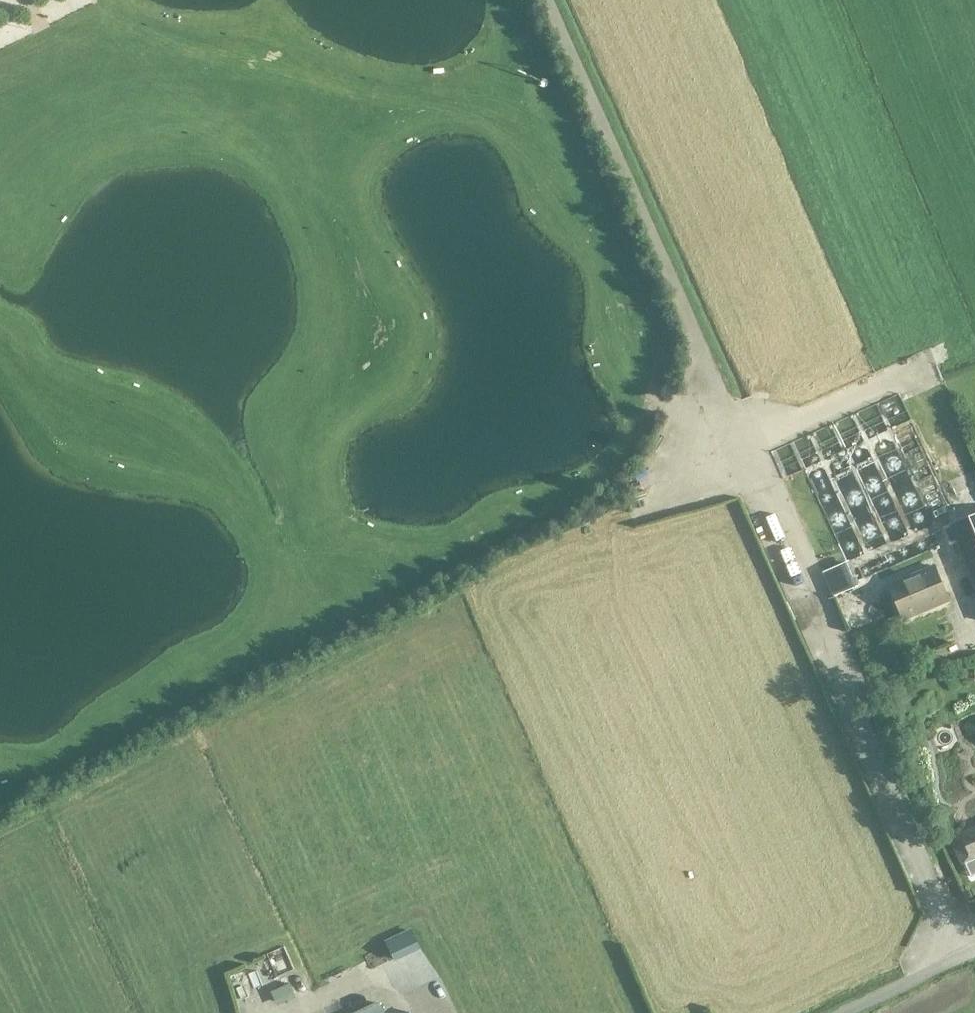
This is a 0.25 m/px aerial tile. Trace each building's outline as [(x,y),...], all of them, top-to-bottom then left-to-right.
[(944,528),(951,544),(957,542),(974,585),(974,515),(944,528)] [(904,619),(949,600),(935,567),(889,586),(904,619)] [(955,642),(940,648),(945,659),(960,653),(955,642)] [(950,840),(961,864),(974,857),(974,829),(950,840)] [(272,991),(276,1000),(295,991),(291,982),(272,991)]
